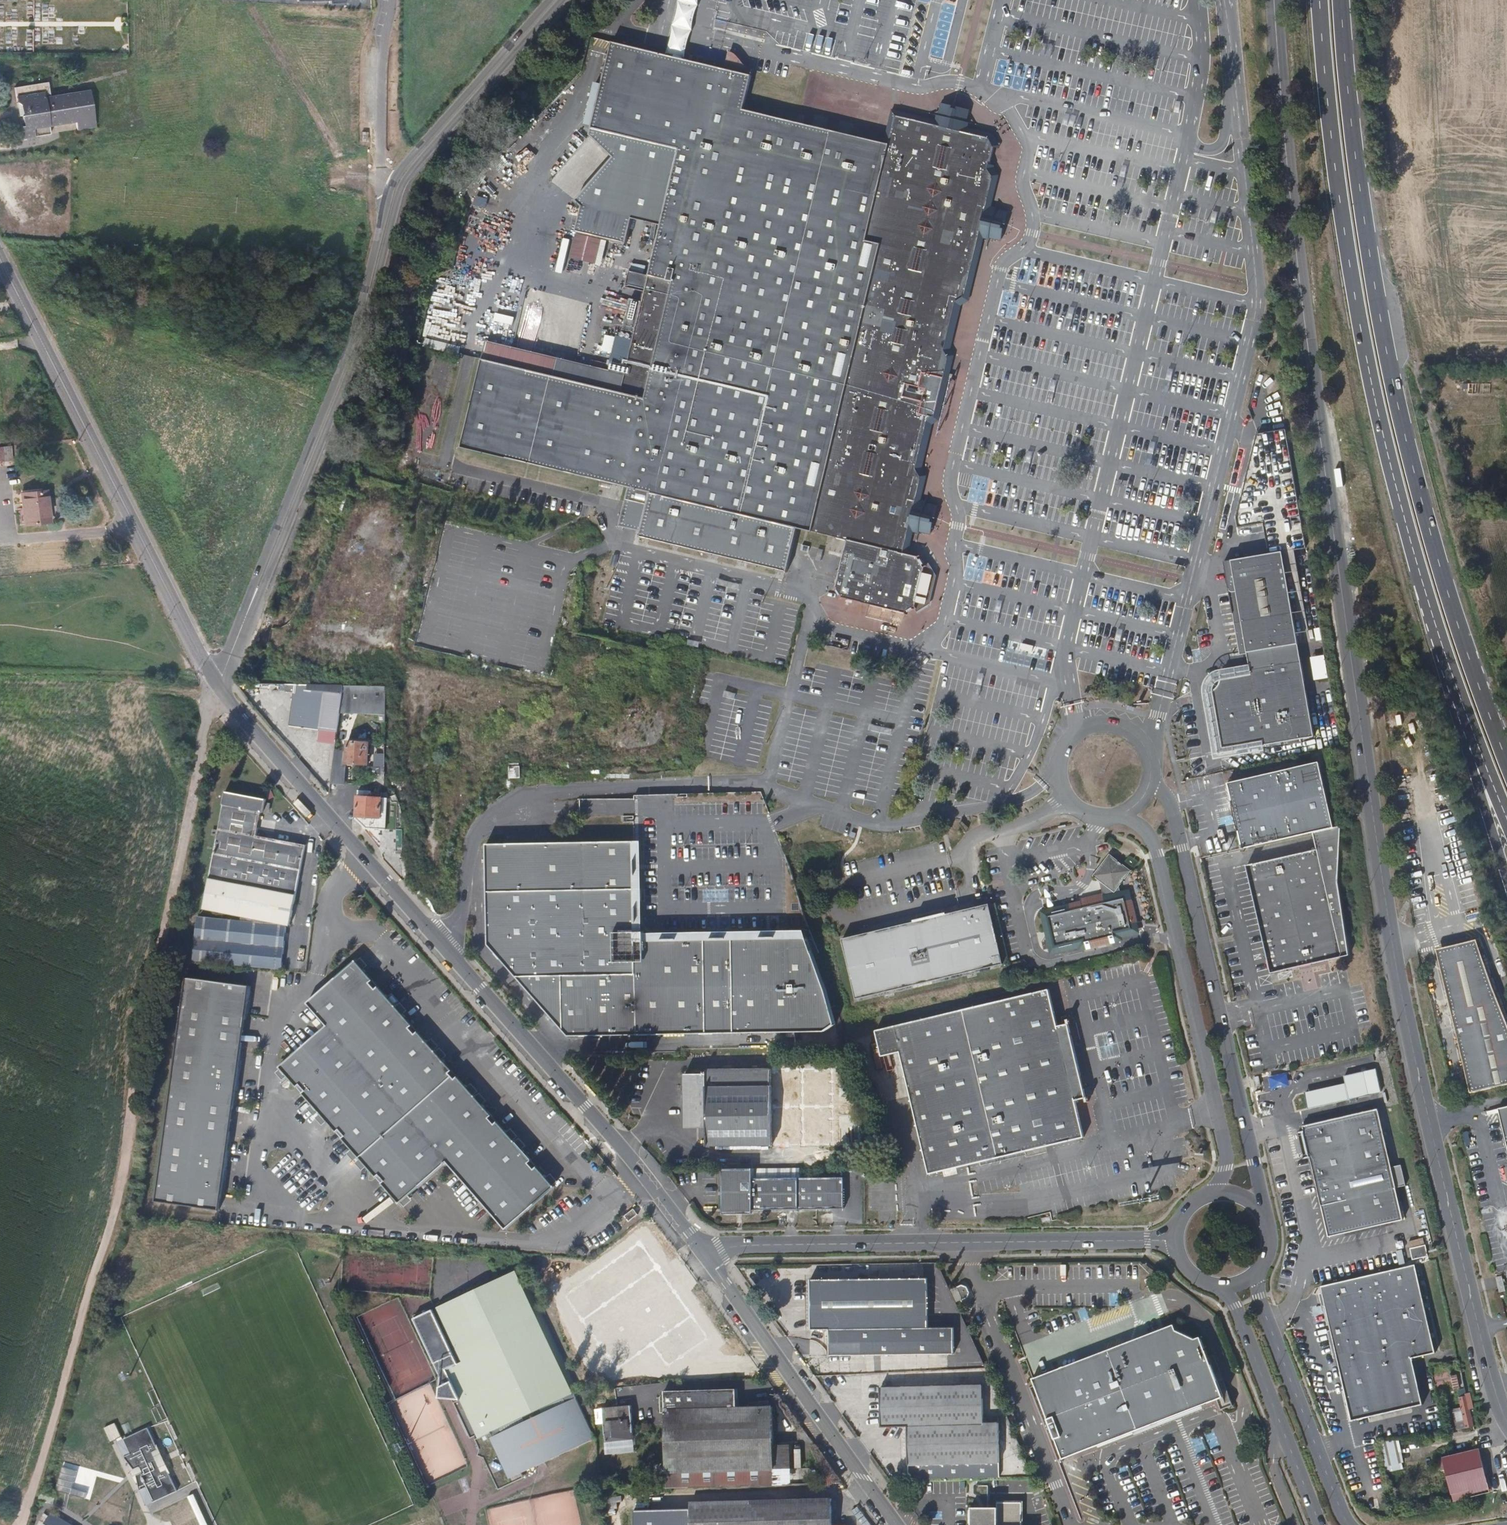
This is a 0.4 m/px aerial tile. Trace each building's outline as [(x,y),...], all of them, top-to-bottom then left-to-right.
[(934,52),(934,56),(953,60),(961,25),(951,23),(944,54),(934,52)] [(699,549),(774,568),(790,571),(800,527),(850,539),(839,582),(847,595),(871,601),(907,610),(912,605),(916,601),(925,566),(923,562),(919,555),(907,552),(913,527),(932,531),(934,523),(937,523),(939,521),(940,519),(940,517),(939,515),(936,513),(939,504),(919,499),(925,478),(919,469),(931,419),(936,420),(951,359),(946,357),(958,306),(966,302),(982,238),(1001,243),(1003,237),(1005,236),(1007,235),(1009,232),(1009,230),(1008,227),(1005,225),(1007,217),(988,212),(995,181),(990,172),(995,150),(989,141),(965,135),(970,116),(962,114),(962,113),(961,111),(959,109),(956,109),(954,109),(951,112),(944,110),(939,129),(897,119),(890,147),(743,112),(751,77),(724,70),(611,44),(589,138),(610,159),(612,159),(611,161),(574,198),(581,205),(575,230),(576,230),(601,236),(626,242),(632,217),(660,224),(648,274),(644,290),(642,299),(634,331),(633,338),(624,372),(609,368),(564,357),(563,361),(559,375),(485,357),(484,361),(464,446),(631,486),(628,497),(629,497),(623,524),(622,525),(644,530),(642,536),(666,541),(688,547),(699,549)] [(733,54),(729,53),(724,70),(751,77),(753,71),(749,69),(743,64),(741,62),(735,55),(733,54)] [(49,82),(14,87),(23,140),(52,135),(51,127),(78,122),(79,130),(96,127),(90,92),(52,98),(49,82)] [(601,236),(576,230),(570,256),(594,262),(601,236)] [(1138,261),(1148,264),(1151,257),(1140,254),(1138,261)] [(644,290),(648,274),(629,269),(625,286),(644,290)] [(622,328),(634,331),(642,299),(630,296),(622,328)] [(447,352),(457,306),(431,300),(422,347),(447,352)] [(609,368),(624,372),(633,338),(618,334),(609,368)] [(489,339),(488,343),(485,357),(559,375),(563,361),(564,357),(489,339)] [(1283,388),(1268,384),(1265,399),(1280,402),(1283,388)] [(1298,512),(1287,431),(1258,437),(1237,521),(1239,532),(1260,527),(1294,521),(1293,513),(1298,512)] [(49,524),(45,492),(18,495),(21,527),(49,524)] [(1305,551),(1299,519),(1294,521),(1264,527),(1269,557),(1281,555),(1295,553),(1305,551)] [(1281,557),(1281,555),(1269,557),(1225,566),(1242,660),(1249,659),(1252,675),(1222,680),(1222,683),(1221,686),(1220,690),(1219,692),(1216,694),(1214,696),(1211,696),(1222,757),(1286,745),(1303,742),(1317,740),(1302,660),(1301,659),(1298,657),(1297,647),(1300,646),(1286,571),(1285,569),(1284,568),(1282,566),(1279,565),(1278,558),(1281,557)] [(916,601),(912,605),(916,609),(930,601),(938,573),(930,560),(923,562),(925,566),(916,601)] [(278,668),(267,667),(266,676),(277,678),(278,668)] [(347,706),(349,688),(331,688),(294,686),(294,688),(301,689),(297,719),(327,723),(327,722),(345,724),(347,706)] [(398,718),(400,686),(387,687),(375,687),(349,688),(347,706),(392,709),(392,717),(398,718)] [(378,737),(356,735),(354,757),(376,760),(378,737)] [(352,745),(343,744),(339,776),(352,777),(353,761),(350,760),(352,745)] [(375,761),(374,770),(386,771),(387,765),(387,763),(375,761)] [(1316,834),(1338,829),(1322,764),(1232,785),(1233,791),(1247,850),(1316,834)] [(386,771),(374,770),(373,781),(393,783),(393,766),(387,765),(386,771)] [(277,792),(237,783),(208,899),(296,920),(314,840),(265,827),(270,805),(274,806),(277,792)] [(378,788),(366,788),(363,813),(364,814),(392,816),(393,795),(377,795),(378,788)] [(1345,827),(1338,829),(1316,834),(1320,848),(1250,866),(1279,990),(1355,972),(1342,901),(1345,827)] [(631,840),(499,841),(492,841),(492,871),(493,942),(573,1034),(636,1034),(794,1032),(794,1036),(800,1036),(800,1032),(830,1031),(840,1024),(832,995),(830,988),(816,953),(817,953),(818,953),(813,939),(811,938),(781,938),(766,938),(766,939),(732,939),(732,938),(716,938),(716,939),(682,939),(682,938),(666,938),(666,939),(641,939),(641,921),(642,921),(642,906),(641,906),(640,874),(641,874),(641,858),(640,858),(640,840),(631,840)] [(1130,864),(1109,850),(1095,871),(1102,875),(1101,879),(1104,891),(1082,897),(1084,903),(1050,911),(1054,929),(1048,930),(1041,935),(1043,946),(1084,936),(1085,939),(1117,931),(1116,927),(1132,923),(1131,920),(1140,918),(1134,895),(1123,898),(1119,882),(1118,881),(1130,864)] [(1008,965),(994,905),(965,912),(848,939),(862,999),(1008,965)] [(295,922),(205,910),(200,950),(289,962),(295,922)] [(1480,943),(1437,952),(1466,1093),(1506,1085),(1506,1022),(1480,943)] [(379,977),(361,956),(312,998),(331,1021),(283,1062),(301,1082),(304,1080),(309,1086),(306,1089),(340,1128),(343,1125),(348,1131),(345,1134),(379,1174),(382,1171),(387,1177),(384,1180),(402,1200),(450,1159),(508,1227),(558,1185),(540,1165),(537,1167),(532,1161),(535,1159),(501,1119),(498,1121),(493,1115),(496,1113),(462,1073),(459,1076),(454,1070),(457,1067),(423,1028),(420,1030),(415,1025),(418,1022),(384,983),(381,985),(376,979),(379,977)] [(1256,966),(1259,975),(1268,973),(1266,964),(1256,966)] [(255,978),(191,967),(153,1190),(218,1201),(255,978)] [(384,983),(379,977),(376,979),(381,985),(384,983)] [(1066,1033),(1057,995),(883,1032),(888,1056),(907,1053),(933,1175),(1088,1143),(1081,1108),(1091,1106),(1092,1109),(1095,1109),(1093,1103),(1092,1103),(1077,1031),(1078,1031),(1077,1026),(1074,1027),(1075,1031),(1066,1033)] [(878,1067),(882,1066),(877,1049),(872,1051),(878,1067)] [(776,1136),(769,1060),(706,1064),(706,1067),(703,1067),(703,1070),(684,1071),(686,1090),(707,1089),(710,1122),(711,1141),(776,1136)] [(462,1073),(457,1067),(454,1070),(459,1076),(462,1073)] [(1266,1085),(1265,1077),(1258,1079),(1260,1086),(1266,1085)] [(309,1086),(304,1080),(301,1082),(306,1089),(309,1086)] [(816,1081),(816,1146),(857,1145),(857,1113),(847,1113),(847,1081),(816,1081)] [(710,1122),(707,1089),(686,1090),(689,1124),(710,1122)] [(1392,1157),(1380,1105),(1306,1122),(1307,1126),(1313,1153),(1322,1190),(1332,1233),(1406,1215),(1399,1183),(1411,1181),(1405,1154),(1392,1157)] [(1496,1112),(1506,1161),(1506,1110),(1496,1112)] [(501,1119),(496,1113),(493,1115),(498,1121),(501,1119)] [(348,1131),(343,1125),(340,1128),(345,1134),(348,1131)] [(1313,1153),(1307,1126),(1301,1128),(1308,1155),(1313,1153)] [(540,1165),(535,1159),(532,1161),(537,1167),(540,1165)] [(756,1179),(756,1168),(727,1168),(727,1187),(729,1187),(730,1214),(741,1214),(741,1209),(757,1209),(848,1209),(848,1178),(756,1179)] [(387,1177),(382,1171),(379,1174),(384,1180),(387,1177)] [(643,1216),(640,1210),(631,1217),(634,1223),(643,1216)] [(1425,1244),(1409,1247),(1412,1259),(1428,1256),(1425,1244)] [(1437,1354),(1417,1266),(1324,1287),(1326,1294),(1328,1306),(1334,1331),(1340,1356),(1347,1388),(1351,1406),(1354,1420),(1425,1405),(1414,1358),(1437,1354)] [(574,1392),(517,1268),(410,1318),(430,1359),(437,1370),(439,1372),(441,1373),(440,1373),(439,1374),(438,1376),(439,1378),(440,1379),(441,1379),(441,1394),(454,1394),(454,1402),(470,1437),(474,1435),(475,1438),(479,1448),(477,1454),(483,1456),(498,1488),(522,1476),(520,1472),(593,1437),(583,1415),(591,1412),(582,1393),(574,1397),(572,1393),(574,1392)] [(825,1324),(923,1319),(921,1281),(920,1269),(804,1275),(806,1325),(825,1324)] [(714,1330),(708,1321),(671,1270),(638,1292),(661,1324),(682,1353),(714,1330)] [(1505,1294),(1501,1277),(1494,1279),(1498,1295),(1505,1294)] [(939,1318),(937,1280),(921,1281),(923,1319),(939,1318)] [(1158,1287),(1155,1280),(1149,1283),(1152,1290),(1158,1287)] [(970,1284),(966,1286),(971,1299),(976,1297),(978,1292),(975,1286),(970,1284)] [(611,1291),(598,1300),(636,1354),(656,1340),(652,1334),(644,1339),(611,1291)] [(923,1319),(825,1324),(827,1351),(950,1345),(949,1318),(939,1318),(923,1319)] [(1181,1332),(1179,1326),(1168,1330),(1039,1379),(1038,1380),(1040,1386),(1068,1460),(1221,1402),(1224,1412),(1236,1407),(1227,1383),(1222,1385),(1204,1339),(1200,1341),(1199,1341),(1181,1332)] [(1340,1356),(1334,1331),(1330,1332),(1336,1357),(1340,1356)] [(1476,1426),(1461,1362),(1450,1365),(1454,1383),(1445,1385),(1448,1399),(1460,1396),(1468,1427),(1476,1426)] [(1433,1369),(1437,1387),(1445,1385),(1454,1383),(1450,1365),(1433,1369)] [(885,1392),(885,1405),(886,1425),(912,1425),(913,1478),(1004,1476),(1004,1461),(1015,1460),(1015,1437),(1003,1437),(1003,1422),(1002,1417),(988,1417),(988,1402),(987,1388),(987,1384),(885,1387),(885,1392)] [(751,1404),(750,1385),(676,1388),(679,1484),(787,1481),(786,1441),(785,1403),(751,1404)] [(1445,1385),(1437,1387),(1440,1400),(1448,1399),(1445,1385)] [(648,1443),(645,1400),(617,1402),(617,1408),(619,1423),(621,1446),(648,1443)] [(619,1423),(617,1408),(608,1409),(609,1424),(619,1423)] [(163,1442),(152,1420),(127,1433),(119,1416),(108,1421),(115,1435),(122,1432),(123,1435),(122,1435),(129,1450),(139,1462),(144,1460),(147,1465),(142,1468),(145,1483),(153,1498),(183,1483),(173,1461),(171,1462),(167,1455),(165,1456),(163,1451),(164,1450),(161,1443),(163,1442)] [(1015,1437),(1014,1427),(1014,1422),(1012,1422),(1003,1422),(1003,1437),(1015,1437)] [(1379,1442),(1385,1472),(1403,1468),(1397,1438),(1379,1442)] [(804,1481),(802,1441),(786,1441),(787,1481),(804,1481)] [(1492,1491),(1482,1448),(1445,1458),(1445,1459),(1445,1463),(1447,1469),(1454,1501),(1492,1491)] [(194,1488),(212,1524),(220,1524),(200,1485),(194,1488)] [(993,1485),(976,1485),(976,1510),(974,1510),(973,1524),(1027,1524),(1027,1502),(1002,1502),(1001,1507),(993,1507),(993,1485)] [(825,1497),(686,1502),(686,1524),(827,1524),(825,1497)] [(59,1510),(48,1524),(81,1524),(59,1510)] [(136,1517),(128,1516),(127,1524),(136,1524),(136,1517)]
